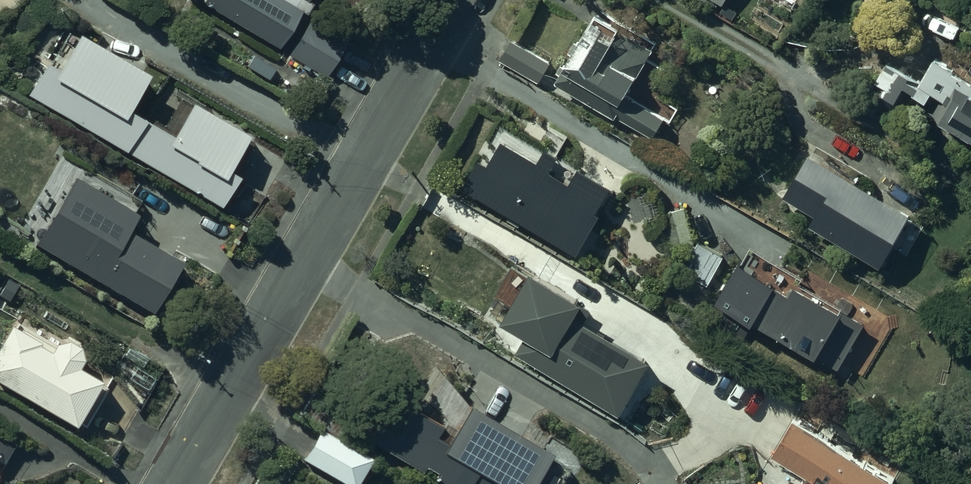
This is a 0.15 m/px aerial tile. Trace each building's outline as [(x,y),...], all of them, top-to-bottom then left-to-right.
[(614,121),(615,120),(652,141),(663,122),(625,100),(657,46),(599,12),(579,46),(575,44),(569,56),(572,58),(566,68),(563,65),(557,76),(560,78),(555,86),(614,121)] [(26,97),(224,216),(244,183),(230,174),(249,142),(190,108),(170,141),(132,118),(154,81),(81,38),(58,76),(43,67),(26,97)] [(511,42),(499,62),(537,85),(549,65),(511,42)] [(888,63),(865,99),(898,121),(919,92),(933,101),(925,113),(935,119),(933,123),(970,148),(970,59),(963,54),(950,74),(934,64),(921,85),(888,63)] [(577,260),(580,254),(587,259),(601,235),(594,231),(601,220),(596,217),(611,191),(501,125),(461,191),(508,219),(506,221),(519,229),(521,226),(577,260)] [(910,219),(808,159),(783,201),(814,219),(808,230),(879,272),(910,219)] [(75,182),(35,246),(154,317),(183,267),(131,236),(140,221),(75,182)] [(685,209),(661,215),(670,252),(694,246),(685,209)] [(724,260),(697,244),(679,273),(706,289),(724,260)] [(737,250),(706,303),(815,366),(817,362),(838,374),(865,327),(842,314),(840,316),(795,290),(798,285),(737,250)] [(524,342),(515,356),(618,420),(651,367),(583,326),(592,312),(579,305),(578,307),(533,279),(535,277),(516,265),(494,301),(511,311),(500,328),(524,342)] [(84,366),(81,354),(69,347),(57,350),(51,359),(38,351),(40,348),(11,331),(0,349),(0,387),(77,433),(80,427),(85,430),(108,392),(79,375),(84,366)] [(547,461),(464,413),(443,448),(433,442),(439,433),(386,402),(363,442),(421,476),(424,471),(435,477),(432,482),(435,483),(534,483),(547,461)] [(794,417),(772,452),(806,473),(799,483),(891,483),(894,480),(794,417)] [(303,462),(340,483),(359,483),(373,460),(335,438),(334,440),(321,432),(303,462)]
